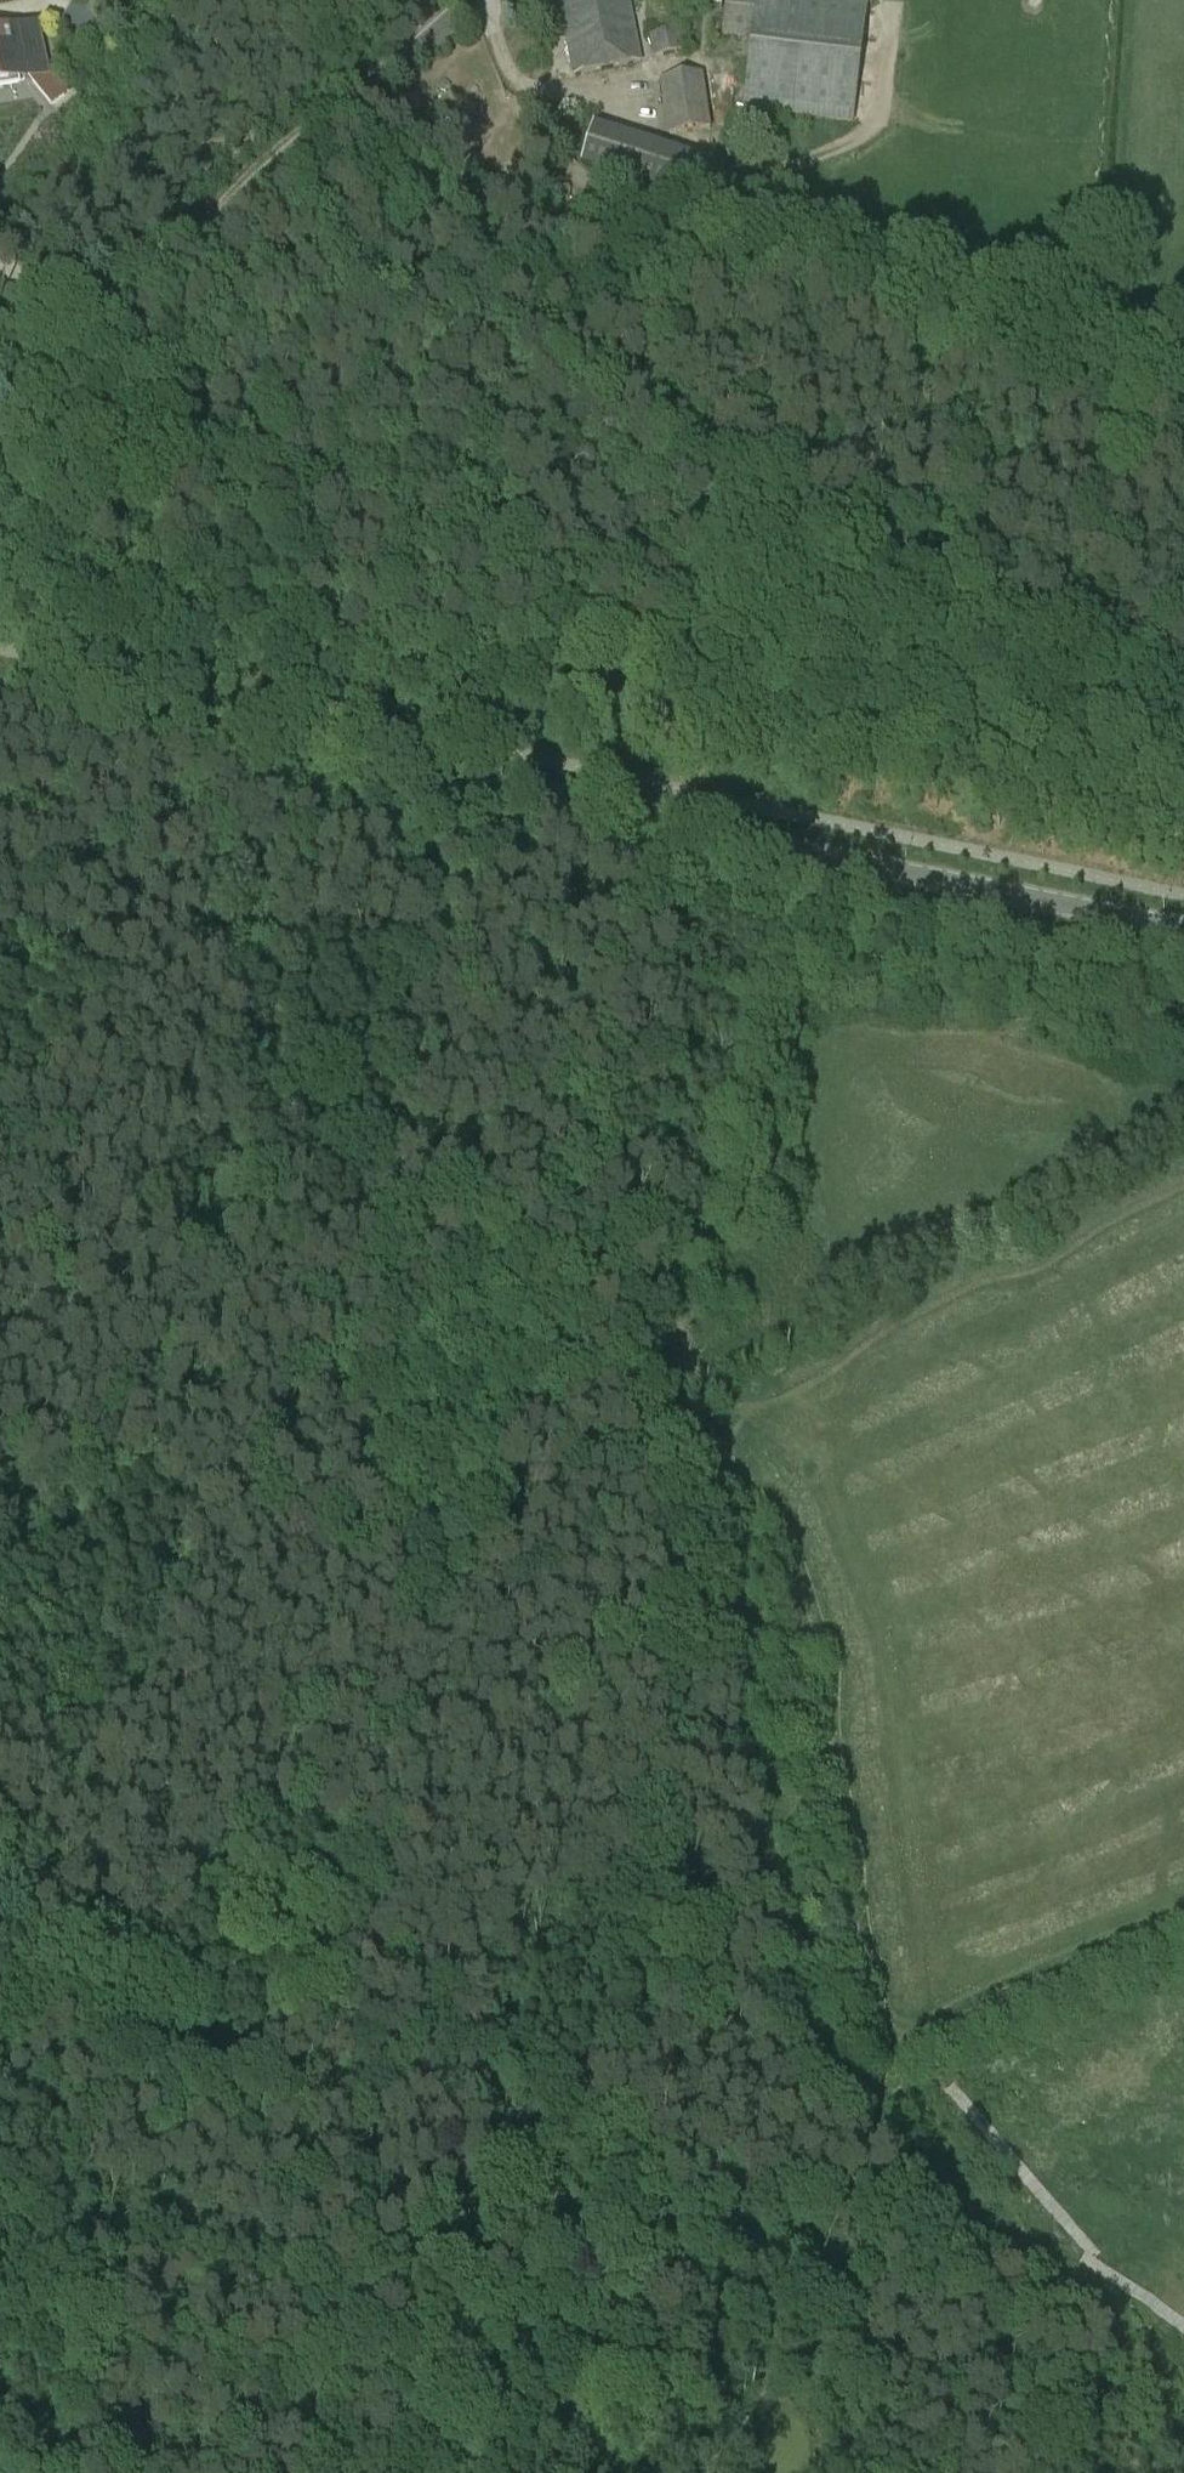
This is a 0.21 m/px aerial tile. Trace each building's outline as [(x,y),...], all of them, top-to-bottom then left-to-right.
[(640,64),(628,0),(558,0),(573,77),(640,64)] [(853,125),(868,0),(726,0),(721,37),(751,41),(742,111),(853,125)] [(44,68),(35,28),(0,36),(0,87),(29,80),(51,106),(65,94),(44,68)] [(653,60),(685,53),(680,30),(649,37),(653,60)] [(668,136),(711,129),(703,74),(659,80),(668,136)] [(698,204),(711,163),(595,126),(582,166),(698,204)]
